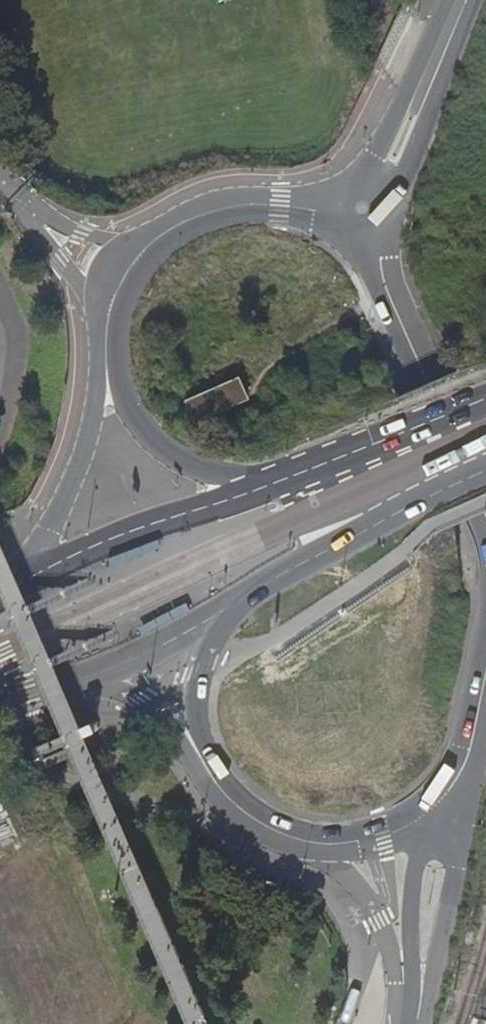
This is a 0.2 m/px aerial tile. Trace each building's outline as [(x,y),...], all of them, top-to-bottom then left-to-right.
[(250,400),(241,379),(185,403),(195,425),(250,400)] [(88,724),(79,728),(80,732),(82,737),(92,733),(90,729),(88,724)]
